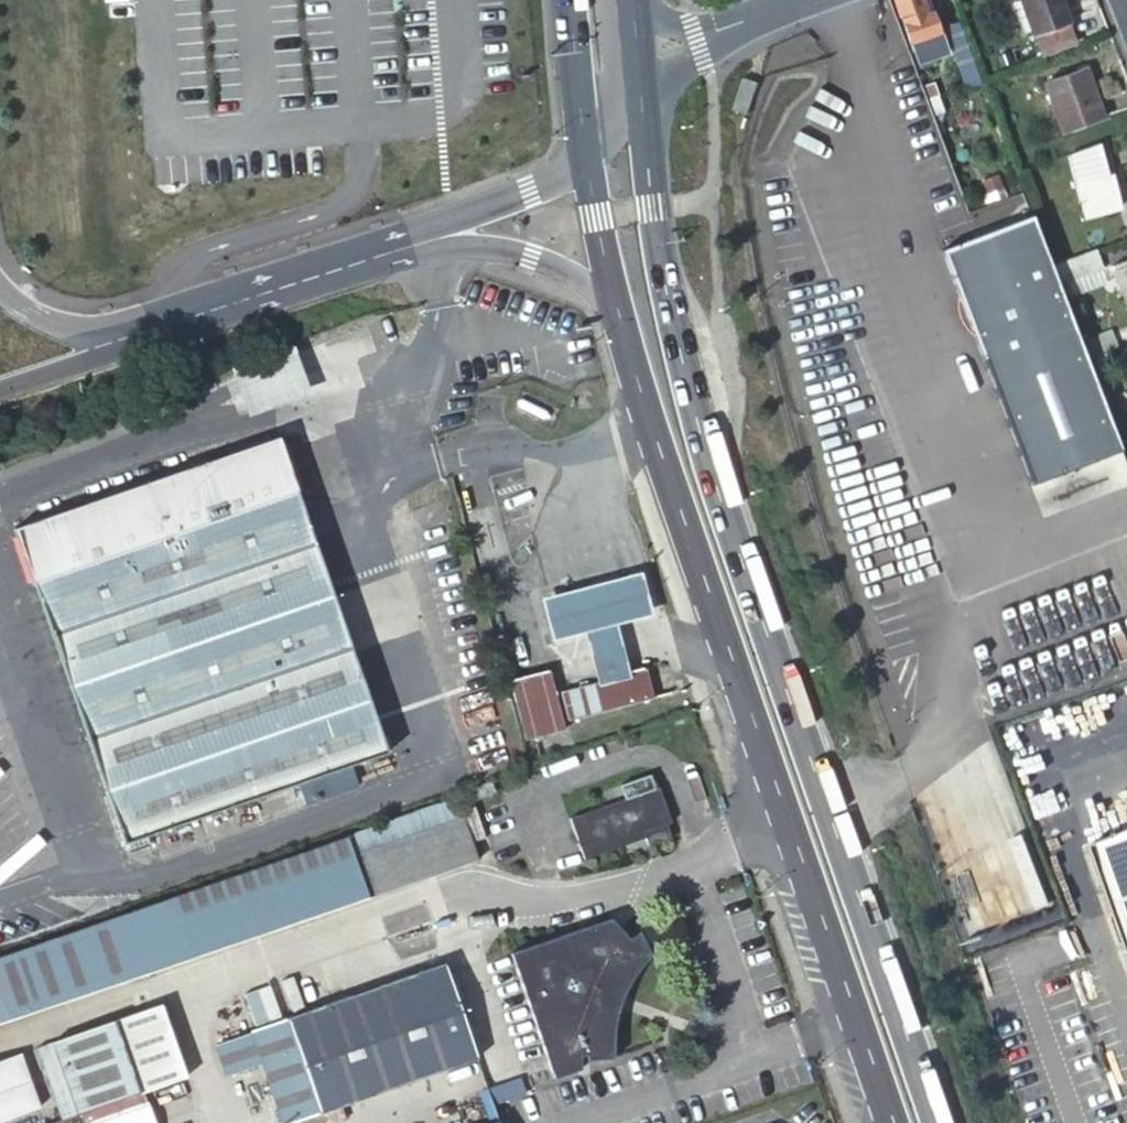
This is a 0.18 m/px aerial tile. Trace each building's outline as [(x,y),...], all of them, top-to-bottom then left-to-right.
[(908,45),(937,34),(929,14),(925,16),(919,0),(892,0),(908,45)] [(1065,23),(1069,21),(1061,0),(1019,0),(1031,34),(1035,33),(1065,23)] [(1035,33),(1045,60),(1075,50),(1065,23),(1035,33)] [(1103,118),(1086,69),(1045,84),(1062,133),(1103,118)] [(1119,209),(1098,146),(1066,158),(1089,220),(1119,209)] [(1028,214),(943,247),(1031,477),(1116,445),(1028,214)] [(1051,267),(1058,285),(1075,278),(1101,268),(1102,267),(1096,251),(1051,267)] [(1126,269),(1126,261),(1113,266),(1115,274),(1126,269)] [(1101,268),(1075,278),(1081,293),(1107,283),(1101,268)] [(1115,274),(1126,308),(1126,269),(1115,274)] [(1111,328),(1081,340),(1087,358),(1118,346),(1111,328)] [(386,749),(277,438),(15,530),(124,841),(386,749)] [(1071,493),(1096,485),(1099,493),(1126,485),(1126,464),(1124,455),(1032,484),(1041,513),(1074,503),(1071,493)] [(591,630),(604,679),(636,671),(628,642),(623,622),(657,613),(645,569),(593,583),(547,595),(559,639),(591,630)] [(564,690),(572,720),(656,698),(648,667),(636,671),(604,679),(564,690)] [(565,728),(550,673),(512,684),(527,739),(565,728)] [(655,790),(649,775),(621,784),(626,800),(571,819),(585,856),(619,845),(623,856),(670,839),(668,829),(672,825),(659,790),(655,790)] [(460,798),(86,926),(0,956),(0,1020),(480,855),(460,798)] [(1089,848),(1126,953),(1126,834),(1089,848)] [(636,931),(613,916),(514,951),(557,1083),(586,1073),(585,1068),(627,1061),(626,1050),(627,1039),(627,1027),(628,1017),(631,1006),(634,996),(637,985),(642,974),(644,962),(653,945),(645,922),(636,931)] [(446,962),(252,1031),(282,1122),(292,1122),(479,1059),(446,962)] [(163,1003),(54,1041),(79,1113),(187,1076),(163,1003)] [(79,1113),(54,1041),(34,1050),(58,1120),(79,1113)] [(41,1110),(22,1054),(0,1061),(0,1122),(2,1122),(41,1110)]
